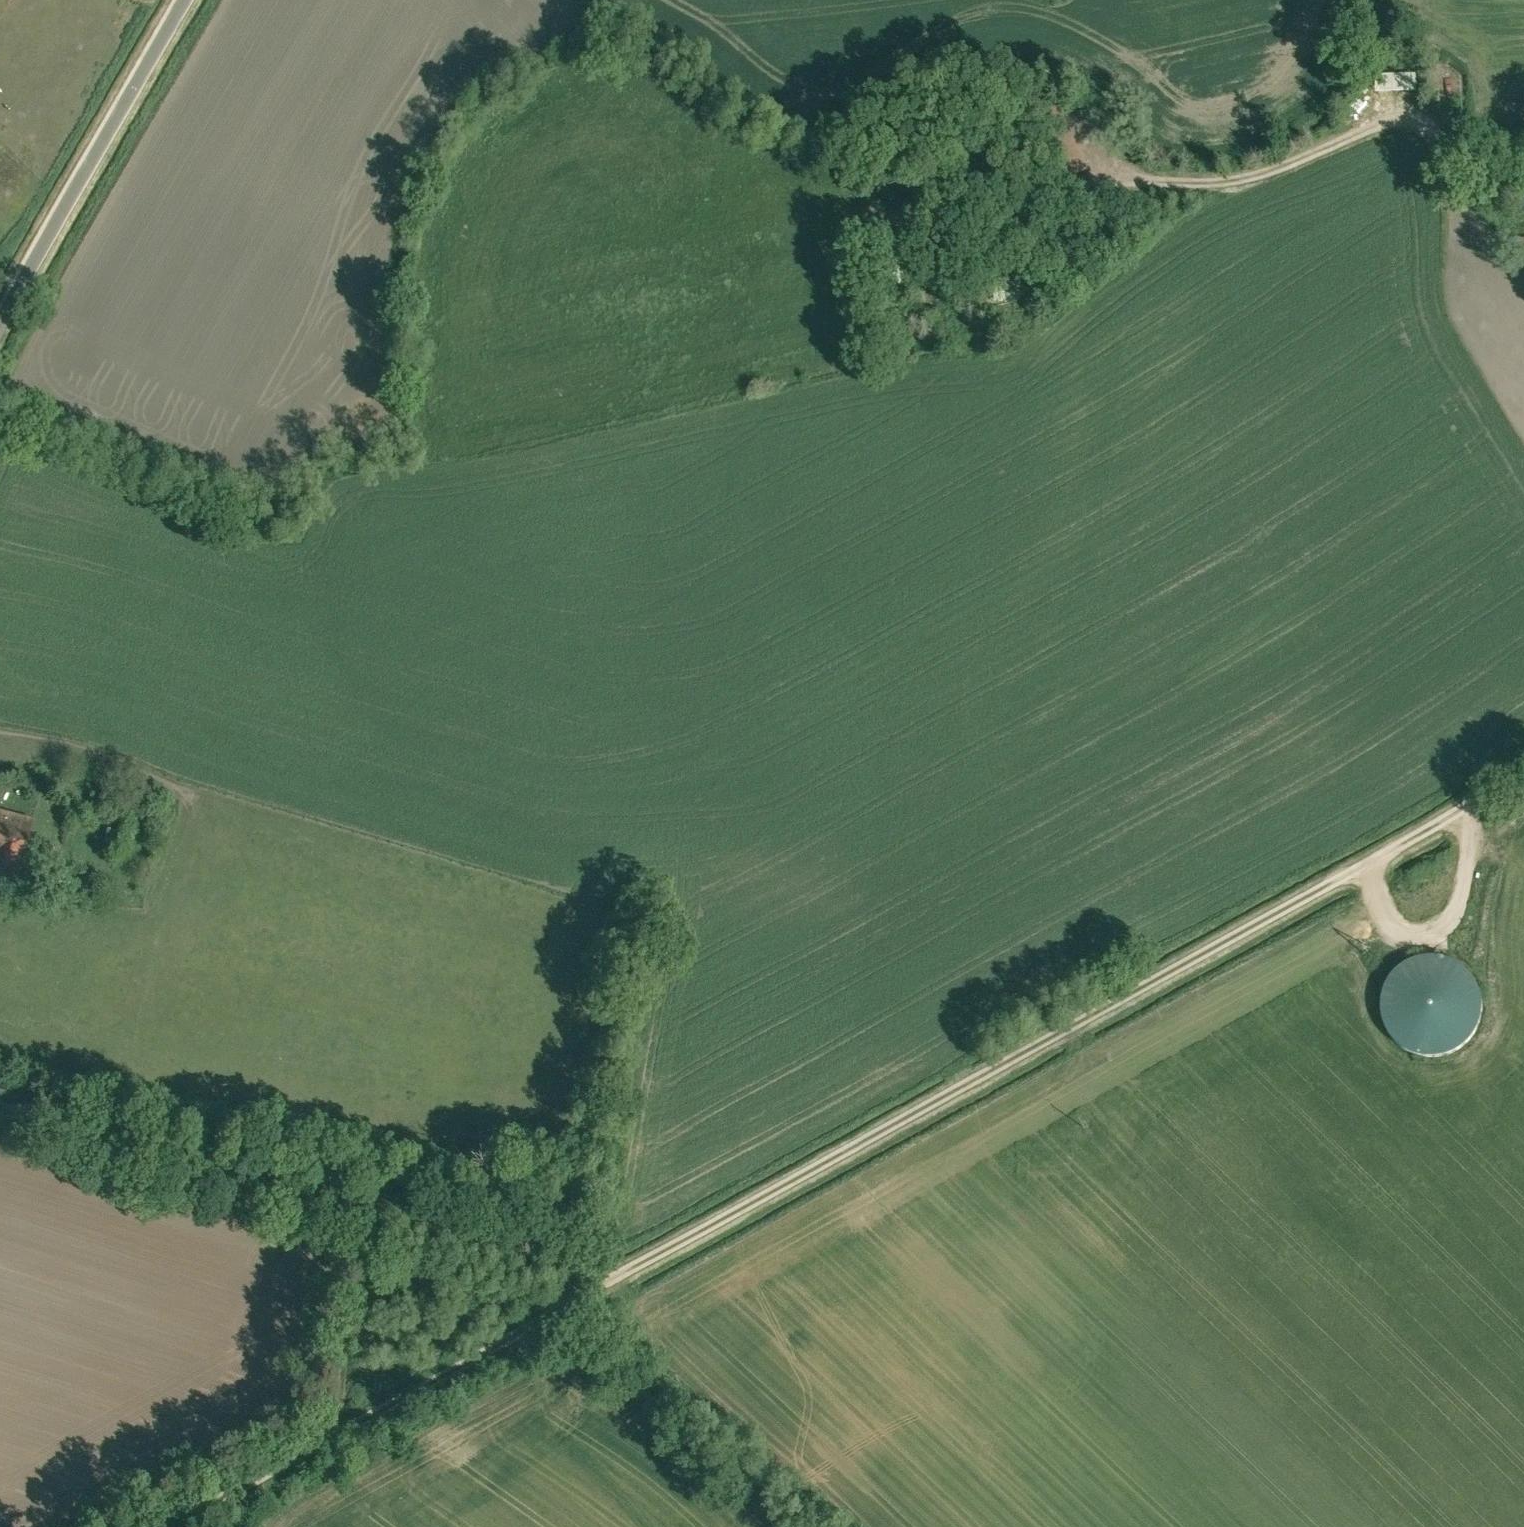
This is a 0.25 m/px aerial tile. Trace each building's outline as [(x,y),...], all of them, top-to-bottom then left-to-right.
[(0,813),(0,872),(22,878),(36,822),(0,813)]
